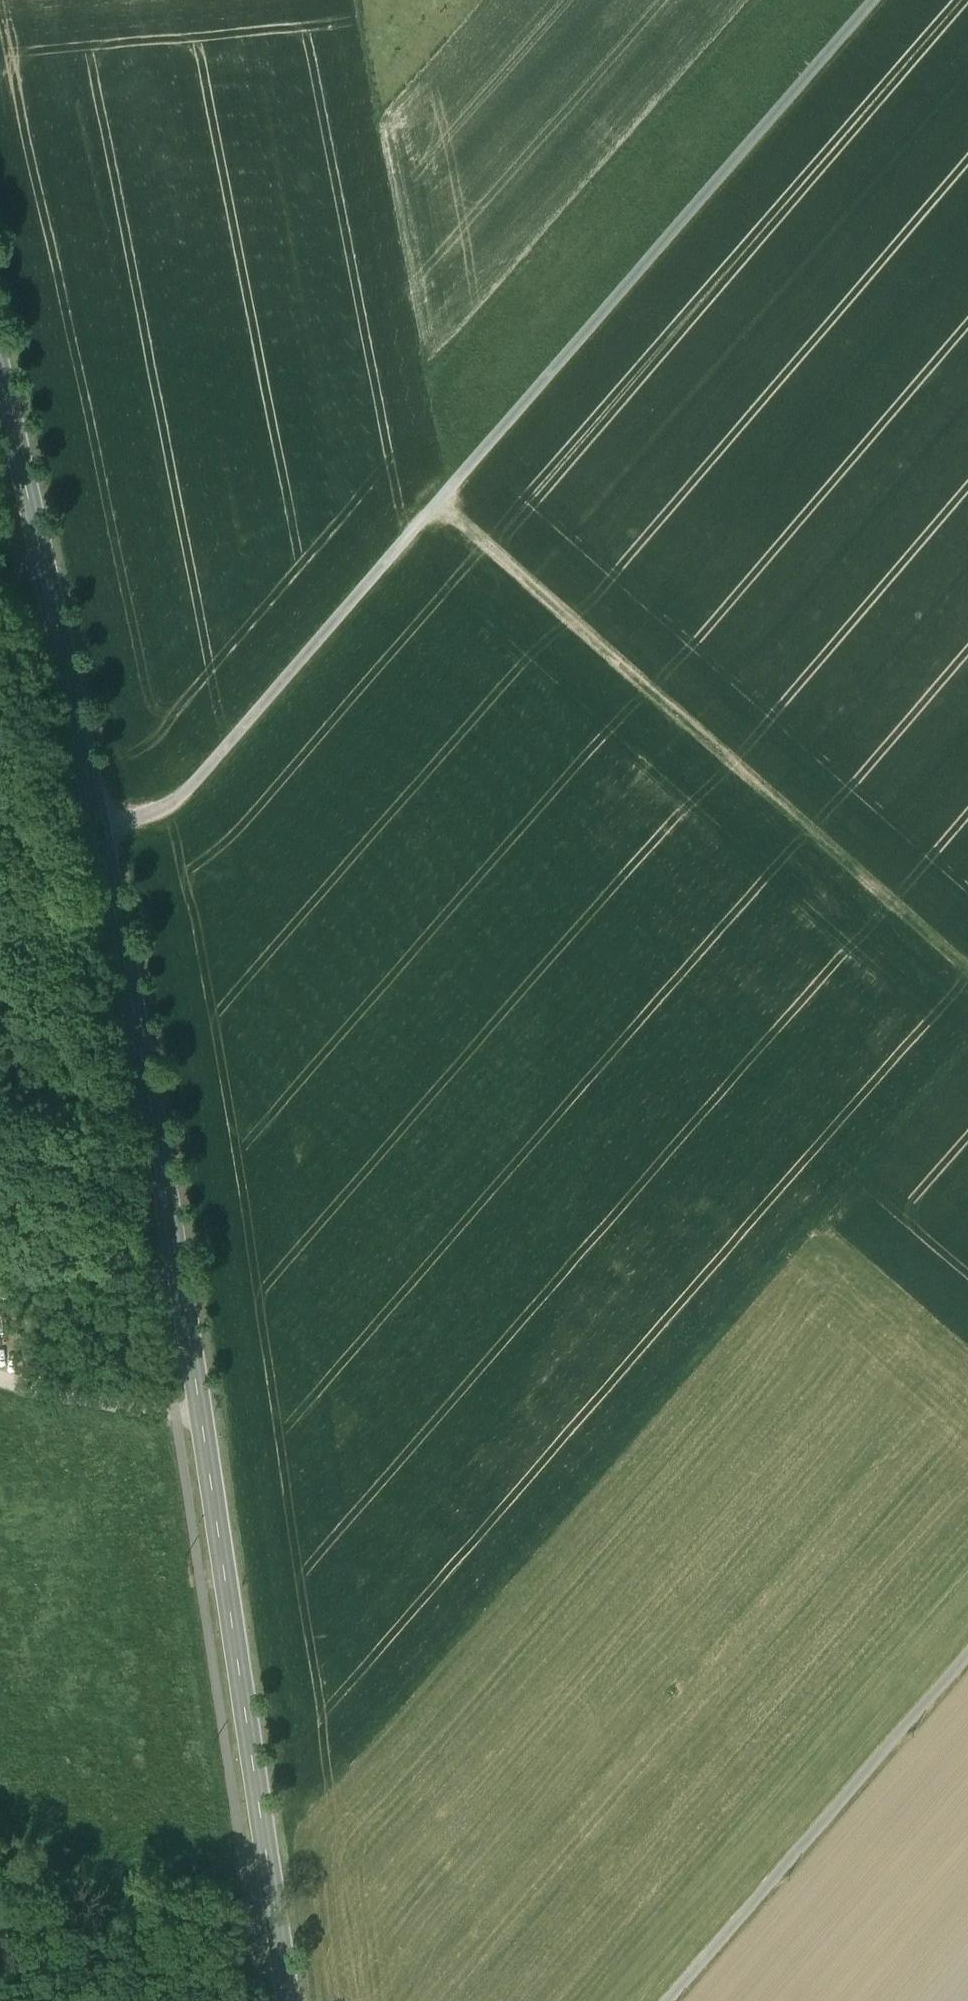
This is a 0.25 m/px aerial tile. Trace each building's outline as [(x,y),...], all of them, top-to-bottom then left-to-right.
[(11,1297),(13,1278),(0,1277),(0,1296),(11,1297)]
